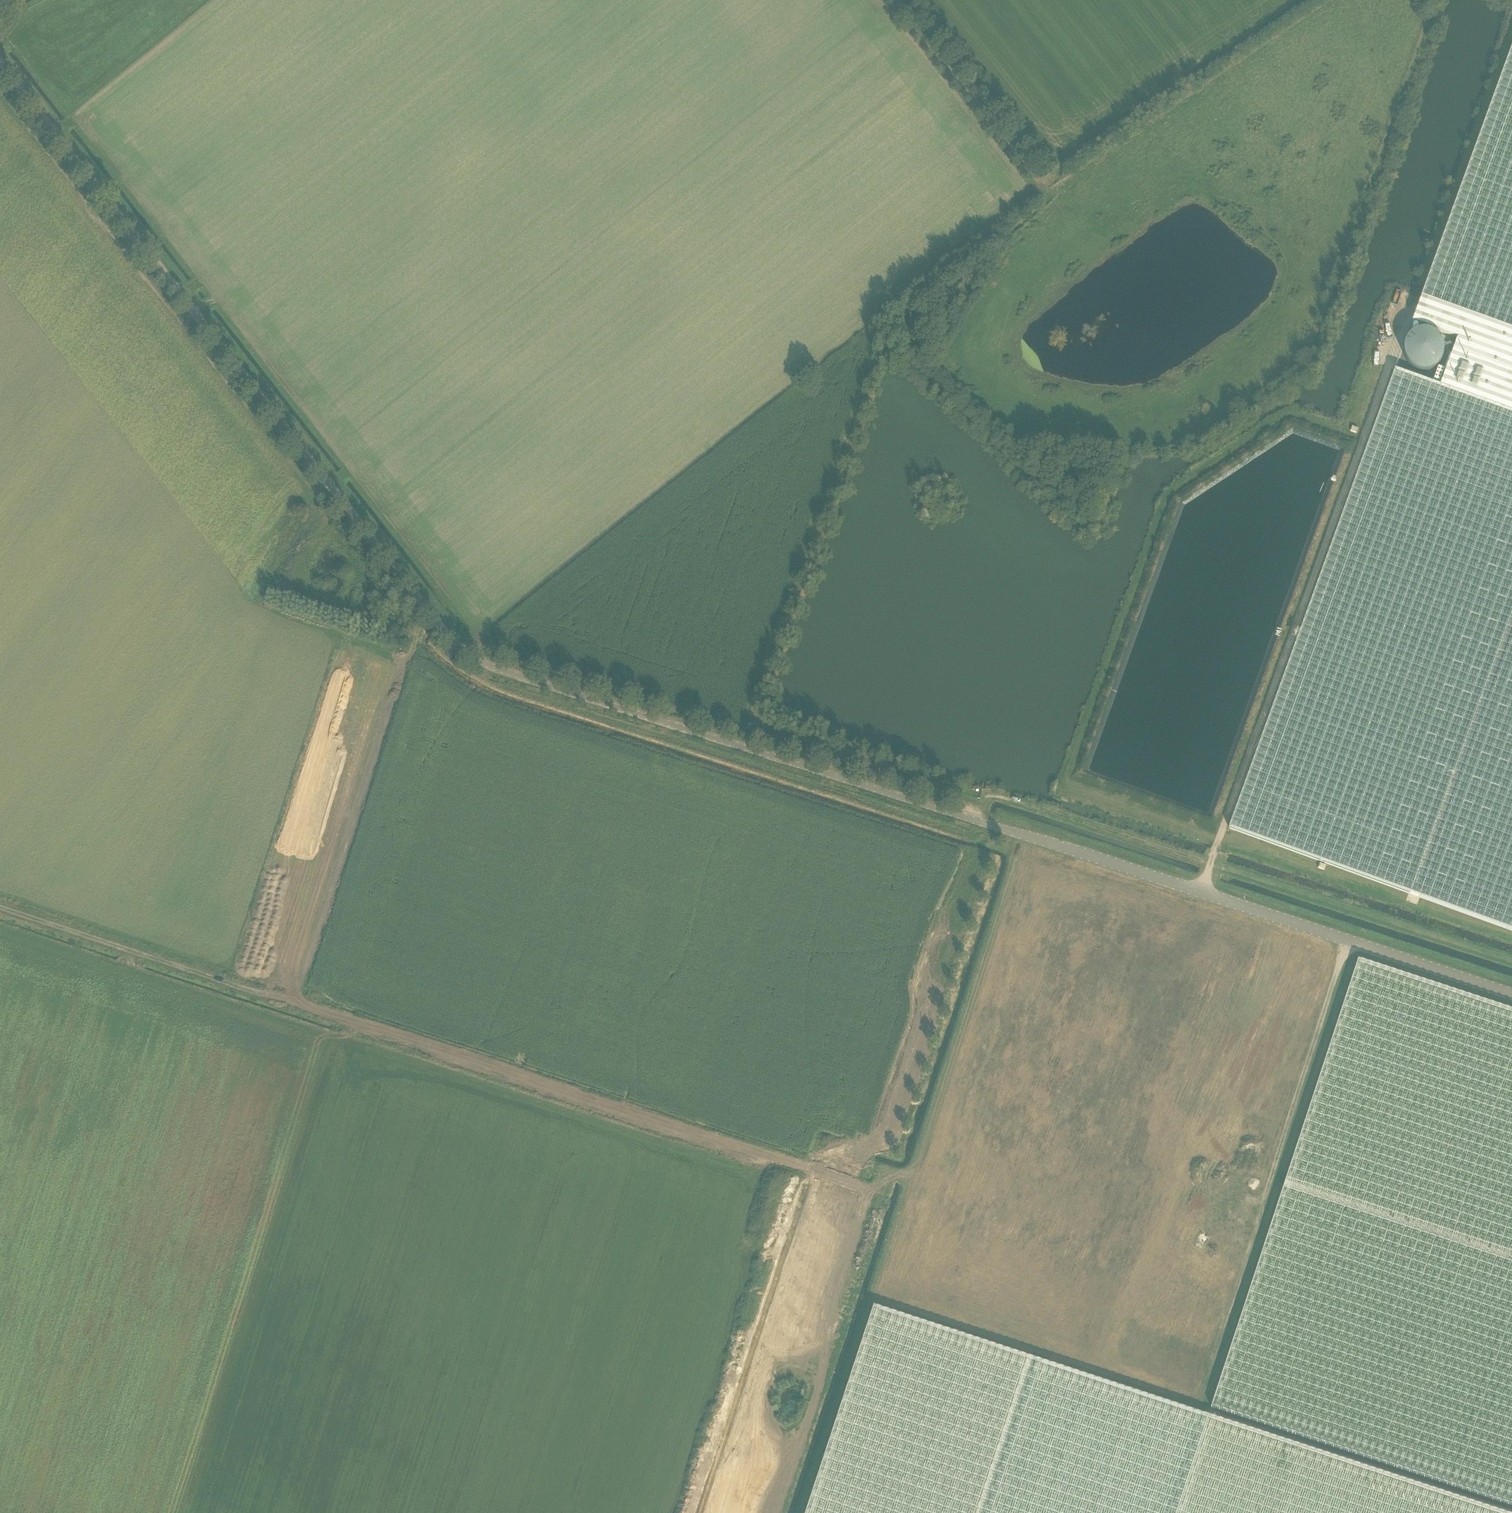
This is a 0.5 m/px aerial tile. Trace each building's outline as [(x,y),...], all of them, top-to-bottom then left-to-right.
[(1441,386),(1396,369),(1229,828),(1511,931),(1511,48),(1413,322),(1458,338),(1441,386)] [(1359,960),(1212,1407),(1511,1505),(1511,1011),(1359,960)] [(875,1306),(807,1512),(1503,1512),(875,1306)]
